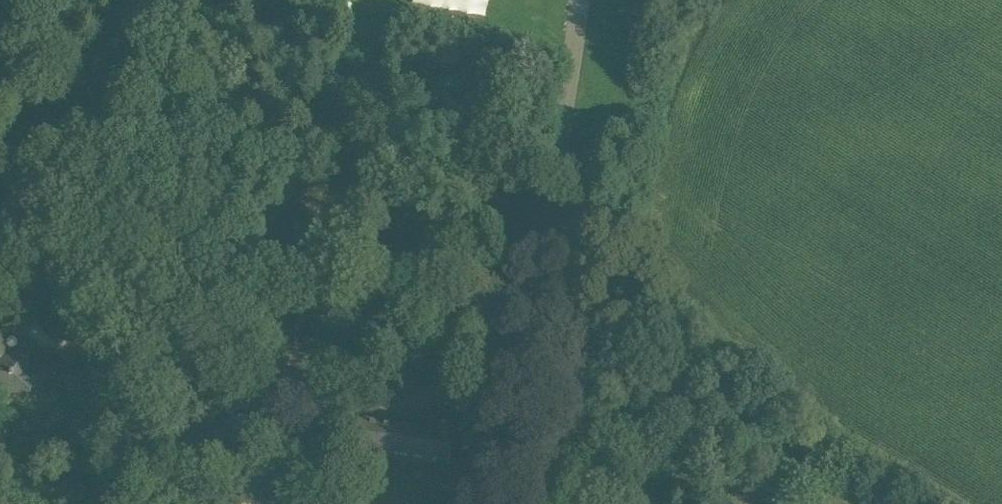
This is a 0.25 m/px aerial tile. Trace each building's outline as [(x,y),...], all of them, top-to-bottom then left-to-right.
[(411,5),(484,19),(487,0),(412,0),(411,5)] [(29,391),(29,387),(46,386),(45,367),(27,368),(26,353),(4,355),(2,324),(0,324),(0,393),(29,391)] [(107,434),(108,446),(128,444),(126,433),(107,434)]
